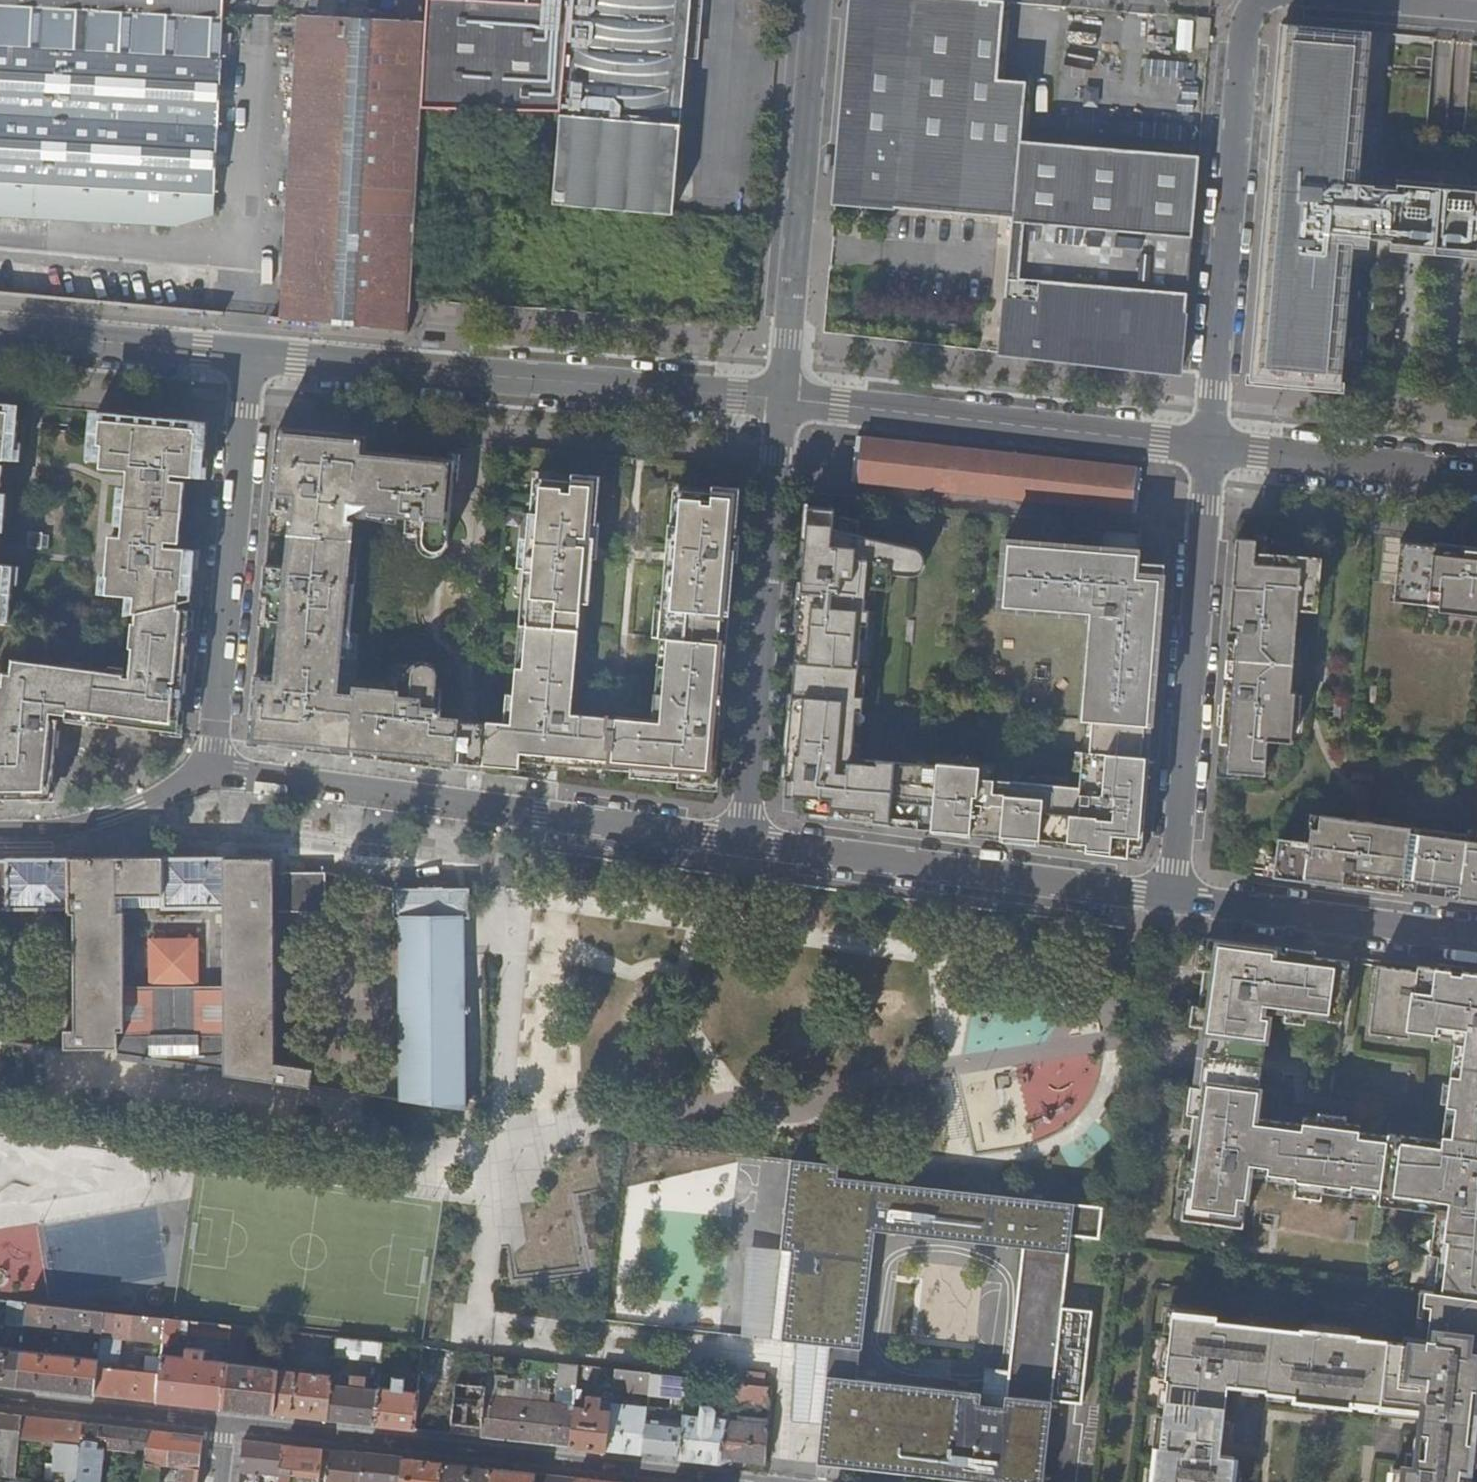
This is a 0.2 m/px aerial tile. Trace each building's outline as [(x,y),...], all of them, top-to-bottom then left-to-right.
[(223,19),(224,0),(0,0),(0,6),(223,19)] [(430,2),(422,113),(563,117),(575,0),(500,0),(500,5),(430,2)] [(689,0),(575,0),(556,200),(673,211),(689,0)] [(850,205),(894,209),(1014,223),(1000,353),(1181,373),(1200,156),(1026,142),(1029,108),(1031,83),(1013,81),(1002,81),(1008,2),(983,0),(856,0),(836,203),(850,205)] [(213,223),(224,28),(0,14),(0,216),(213,223)] [(409,331),(411,300),(422,113),(427,25),(354,20),(299,17),(282,320),(409,331)] [(1210,50),(1212,18),(1199,17),(1197,49),(1210,50)] [(1282,24),(1250,381),(1341,389),(1354,247),(1370,249),(1371,239),(1408,242),(1407,253),(1421,255),(1422,244),(1436,246),(1441,191),(1359,182),(1373,32),(1282,24)] [(1441,191),(1436,246),(1448,247),(1447,259),(1461,261),(1462,250),(1476,251),(1476,239),(1476,195),(1441,191)] [(1003,303),(1008,269),(996,268),(992,301),(1003,303)] [(4,404),(0,404),(0,460),(7,460),(9,443),(11,443),(13,421),(3,420),(4,404)] [(202,478),(207,423),(95,412),(94,428),(84,427),(82,453),(96,454),(95,468),(122,470),(122,477),(166,481),(167,474),(202,478)] [(280,689),(257,687),(253,741),(456,768),(460,720),(442,718),(445,690),(439,689),(440,672),(437,667),(434,664),(431,662),(425,661),(417,663),(414,666),(411,671),(410,676),(401,676),(400,691),(359,688),(358,696),(338,694),(344,620),(352,621),(354,596),(346,595),(351,540),(345,540),(348,502),(369,504),(368,512),(408,515),(406,532),(419,533),(418,543),(420,548),(422,552),(424,553),(430,556),(435,557),(442,555),(447,550),(449,546),(449,543),(449,539),(456,455),(345,449),(345,444),(343,444),(343,440),(328,439),(328,433),(277,429),(272,491),(280,491),(279,499),(295,501),(290,566),(267,564),(266,581),(272,582),(269,615),(273,616),(273,618),(286,619),(280,689)] [(857,481),(1131,510),(1136,464),(862,434),(860,451),(857,481)] [(180,482),(166,481),(122,477),(121,488),(179,494),(180,482)] [(176,530),(179,494),(121,488),(117,525),(176,530)] [(580,628),(581,620),(582,606),(590,606),(600,495),(542,492),(539,516),(531,515),(528,548),(537,549),(530,622),(530,624),(580,628)] [(668,565),(663,616),(661,636),(720,641),(722,614),(722,613),(730,614),(739,503),(682,500),(680,524),(671,524),(669,552),(675,553),(674,566),(668,565)] [(874,619),(875,608),(876,604),(870,603),(872,581),(895,583),(897,563),(913,565),(916,537),(833,530),(835,509),(809,507),(800,611),(784,795),(804,797),(802,814),(891,825),(897,752),(872,749),(872,753),(858,752),(862,701),(869,702),(870,687),(862,686),(868,618),(874,619)] [(116,536),(161,541),(175,542),(176,530),(117,525),(116,536)] [(105,567),(195,572),(197,547),(161,547),(161,541),(116,536),(108,536),(105,567)] [(1147,726),(1158,596),(1160,568),(1138,566),(1139,554),(1042,547),(1042,542),(1005,539),(1000,602),(999,606),(999,610),(1096,617),(1094,642),(1088,642),(1082,720),(1089,721),(1147,726)] [(1237,549),(1233,593),(1221,732),(1221,742),(1230,743),(1228,771),(1266,774),(1269,740),(1292,742),(1296,693),(1298,693),(1298,692),(1292,692),(1299,608),(1307,608),(1309,590),(1309,588),(1320,589),(1322,556),(1237,549)] [(1396,586),(1395,594),(1414,596),(1413,603),(1460,608),(1459,613),(1476,615),(1476,569),(1399,561),(1396,586)] [(10,622),(14,583),(12,583),(13,568),(0,567),(0,622),(10,622)] [(107,612),(126,613),(180,600),(193,597),(195,572),(105,567),(107,612)] [(187,677),(192,607),(180,606),(180,600),(126,613),(125,613),(124,623),(121,623),(119,648),(122,648),(120,679),(113,678),(114,670),(99,669),(96,675),(18,665),(17,679),(9,678),(8,690),(3,689),(0,707),(0,710),(0,797),(52,797),(52,786),(62,715),(182,731),(187,677)] [(580,628),(530,624),(528,647),(534,648),(529,704),(512,703),(506,768),(536,771),(539,740),(634,748),(632,776),(715,783),(726,664),(724,664),(725,646),(728,646),(728,642),(720,641),(661,636),(661,642),(669,642),(664,698),(656,697),(654,718),(662,718),(661,726),(572,718),(580,628)] [(1089,721),(1087,741),(1145,745),(1147,726),(1089,721)] [(940,755),(897,752),(891,825),(933,829),(933,831),(972,836),(973,830),(1006,834),(1005,840),(1126,856),(1127,844),(1140,845),(1149,746),(1145,745),(1087,741),(1085,740),(1082,783),(1072,782),(1073,775),(1014,770),(1014,776),(996,775),(997,769),(993,769),(993,764),(997,764),(998,757),(940,752),(940,755)] [(1265,785),(1266,774),(1228,771),(1230,743),(1221,742),(1219,758),(1218,776),(1232,777),(1231,783),(1265,785)] [(1274,877),(1476,903),(1476,841),(1467,840),(1468,834),(1321,815),(1319,829),(1312,828),(1310,843),(1279,839),(1274,877)] [(64,911),(69,911),(72,911),(72,917),(76,917),(76,1033),(67,1033),(68,1051),(120,1051),(120,1059),(309,1087),(312,1069),(274,1064),(274,913),(325,913),(324,873),(282,873),(282,889),(274,889),(274,859),(227,859),(226,858),(163,858),(162,859),(70,860),(70,858),(6,858),(5,860),(0,860),(0,911),(64,911)] [(469,918),(468,889),(443,889),(420,888),(420,890),(394,890),(394,919),(399,919),(399,1099),(464,1109),(465,1088),(465,1014),(465,918),(469,918)] [(199,936),(148,937),(148,981),(154,983),(194,983),(199,980),(199,936)] [(1276,947),(1204,938),(1200,969),(1204,969),(1203,982),(1198,982),(1193,1025),(1203,1027),(1203,1031),(1204,1031),(1205,1027),(1260,1034),(1260,1038),(1261,1038),(1264,1018),(1258,1017),(1259,1010),(1337,1020),(1345,962),(1275,952),(1276,947)] [(1389,1129),(1388,1131),(1381,1190),(1381,1191),(1436,1199),(1430,1250),(1438,1250),(1437,1261),(1445,1262),(1442,1287),(1441,1292),(1476,1297),(1476,974),(1409,965),(1409,970),(1371,965),(1362,1032),(1364,1032),(1365,1025),(1404,1030),(1404,1038),(1405,1038),(1406,1030),(1430,1033),(1429,1041),(1430,1041),(1432,1035),(1455,1039),(1453,1055),(1460,1056),(1457,1078),(1448,1077),(1438,1148),(1416,1146),(1418,1132),(1389,1129)] [(1204,1031),(1203,1031),(1197,1084),(1199,1084),(1198,1088),(1254,1094),(1254,1090),(1256,1090),(1261,1038),(1260,1038),(1260,1034),(1205,1027),(1204,1031)] [(327,1082),(326,1089),(348,1092),(349,1085),(327,1082)] [(1381,1190),(1388,1131),(1358,1128),(1359,1121),(1302,1115),(1301,1122),(1253,1117),(1256,1090),(1254,1090),(1254,1094),(1198,1088),(1199,1084),(1197,1084),(1196,1088),(1194,1088),(1189,1133),(1192,1133),(1191,1147),(1188,1147),(1184,1189),(1186,1190),(1182,1220),(1243,1227),(1250,1165),(1268,1167),(1267,1179),(1295,1182),(1295,1187),(1352,1193),(1352,1187),(1381,1190)] [(619,1208),(646,1208),(647,1144),(620,1143),(619,1208)] [(835,1163),(791,1157),(777,1246),(788,1247),(775,1336),(823,1343),(855,1348),(874,1230),(894,1232),(900,1184),(834,1175),(835,1163)] [(1008,1196),(900,1184),(894,1232),(1002,1245),(1008,1196)] [(1002,1245),(1021,1246),(1003,1405),(978,1403),(980,1392),(848,1377),(819,1374),(814,1373),(811,1395),(825,1396),(817,1462),(1000,1481),(1042,1481),(1052,1399),(1081,1403),(1092,1310),(1062,1306),(1070,1235),(1099,1238),(1102,1206),(1008,1196),(1002,1245)] [(1355,1401),(1378,1403),(1377,1408),(1383,1409),(1384,1402),(1425,1407),(1424,1415),(1476,1423),(1476,1297),(1441,1292),(1425,1290),(1417,1352),(1361,1344),(1362,1341),(1299,1332),(1299,1335),(1214,1323),(1214,1320),(1170,1314),(1170,1315),(1173,1315),(1172,1328),(1169,1328),(1165,1378),(1162,1378),(1157,1446),(1154,1445),(1150,1481),(1228,1481),(1231,1455),(1212,1453),(1213,1441),(1217,1442),(1219,1430),(1216,1430),(1216,1424),(1219,1424),(1224,1386),(1236,1388),(1237,1383),(1246,1384),(1246,1387),(1263,1389),(1263,1394),(1292,1397),(1291,1403),(1306,1405),(1307,1400),(1333,1403),(1354,1407),(1355,1401)] [(24,1328),(26,1303),(7,1301),(5,1326),(24,1328)] [(101,1337),(104,1311),(26,1303),(24,1328),(65,1333),(65,1337),(71,1338),(71,1333),(101,1337)] [(160,1368),(161,1355),(163,1342),(165,1318),(104,1311),(101,1337),(99,1354),(118,1356),(120,1337),(148,1341),(146,1366),(160,1368)] [(179,1334),(228,1339),(229,1325),(165,1318),(163,1342),(178,1344),(179,1334)] [(279,1352),(334,1357),(336,1337),(282,1331),(279,1352)] [(380,1363),(382,1342),(336,1337),(334,1357),(343,1358),(357,1359),(380,1363)] [(823,1343),(819,1374),(848,1377),(852,1348),(823,1343)] [(456,1372),(458,1351),(422,1347),(420,1368),(425,1368),(456,1372)] [(18,1385),(22,1351),(0,1348),(0,1383),(18,1385)] [(157,1400),(222,1408),(226,1363),(203,1360),(204,1351),(185,1348),(184,1358),(161,1355),(160,1368),(160,1373),(157,1400)] [(18,1385),(94,1393),(97,1366),(98,1360),(22,1351),(18,1385)] [(98,1360),(97,1366),(117,1368),(118,1356),(99,1354),(98,1360)] [(222,1408),(273,1413),(278,1369),(226,1363),(222,1408)] [(577,1365),(560,1363),(558,1385),(567,1386),(565,1406),(530,1402),(532,1389),(517,1388),(516,1400),(484,1397),(481,1427),(479,1436),(570,1447),(574,1406),(575,1387),(576,1382),(577,1365)] [(273,1413),(327,1419),(331,1384),(332,1375),(310,1373),(311,1366),(305,1365),(304,1372),(278,1369),(273,1413)] [(94,1393),(157,1400),(160,1373),(137,1370),(117,1368),(97,1366),(94,1393)] [(613,1385),(614,1369),(592,1367),(590,1383),(613,1385)] [(612,1390),(648,1395),(650,1373),(614,1369),(613,1385),(612,1390)] [(648,1395),(683,1399),(685,1377),(650,1373),(648,1395)] [(377,1390),(373,1424),(413,1429),(417,1393),(403,1391),(405,1377),(381,1375),(379,1389),(377,1389),(377,1390)] [(331,1384),(327,1419),(373,1424),(377,1390),(364,1389),(366,1378),(350,1376),(349,1387),(331,1384)] [(732,1403),(769,1407),(770,1386),(729,1381),(726,1403),(732,1403)] [(484,1397),(484,1387),(455,1383),(454,1394),(450,1423),(481,1427),(484,1397)] [(417,1393),(413,1429),(449,1433),(450,1423),(454,1394),(418,1390),(417,1393)] [(570,1447),(606,1451),(610,1410),(599,1409),(600,1397),(584,1396),(583,1408),(574,1406),(570,1447)] [(606,1451),(641,1455),(646,1406),(647,1400),(642,1399),(641,1406),(611,1402),(610,1410),(606,1451)] [(678,1459),(720,1463),(725,1419),(719,1418),(714,1418),(714,1411),(712,1407),(709,1406),(699,1404),(698,1416),(691,1415),(682,1414),(678,1459)] [(641,1455),(678,1459),(682,1414),(683,1405),(676,1405),(676,1410),(646,1406),(641,1455)] [(683,1405),(682,1414),(691,1415),(692,1405),(683,1405)] [(15,1478),(19,1436),(20,1415),(0,1413),(0,1477),(15,1478)] [(20,1415),(19,1436),(56,1440),(52,1481),(76,1481),(82,1422),(20,1415)] [(765,1462),(768,1431),(768,1424),(731,1420),(725,1419),(720,1463),(729,1459),(765,1462)] [(145,1451),(147,1429),(82,1422),(76,1481),(101,1481),(104,1446),(145,1451)] [(178,1481),(197,1481),(202,1435),(147,1429),(145,1451),(142,1481),(158,1481),(160,1464),(179,1466),(178,1481)] [(1389,1481),(1471,1481),(1476,1438),(1421,1432),(1421,1435),(1415,1434),(1415,1435),(1421,1436),(1418,1452),(1406,1451),(1404,1467),(1392,1465),(1389,1481)] [(244,1471),(248,1471),(278,1475),(279,1467),(281,1444),(247,1440),(244,1470),(244,1471)] [(321,1449),(281,1444),(279,1467),(319,1471),(321,1449)] [(363,1453),(328,1449),(325,1481),(359,1481),(363,1453)] [(359,1481),(398,1481),(401,1457),(363,1453),(359,1481)] [(398,1481),(439,1481),(441,1462),(401,1457),(398,1481)] [(439,1481),(488,1481),(490,1467),(441,1462),(439,1481)] [(278,1475),(278,1481),(318,1481),(319,1471),(279,1467),(278,1475)] [(535,1472),(490,1467),(488,1481),(534,1481),(535,1472)] [(237,1481),(247,1481),(248,1471),(244,1471),(244,1470),(238,1469),(237,1481)] [(534,1481),(574,1481),(575,1477),(535,1472),(534,1481)]
